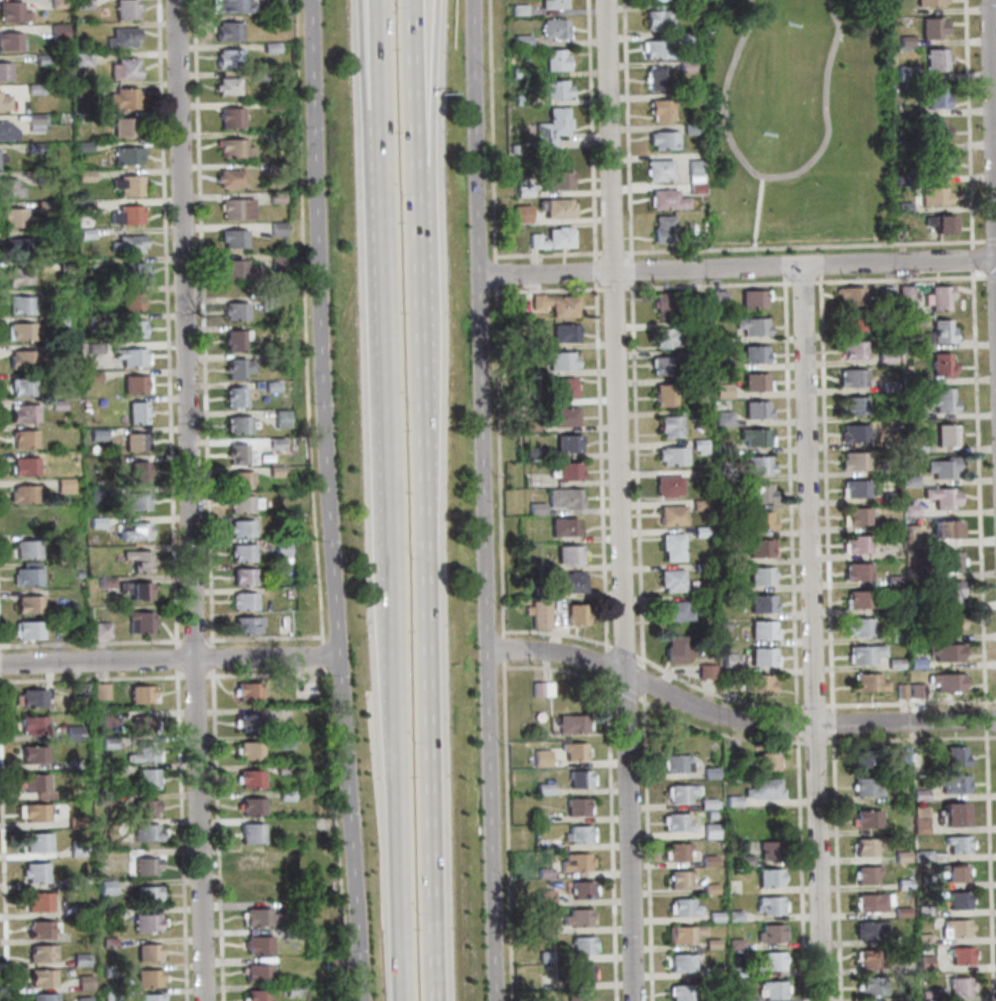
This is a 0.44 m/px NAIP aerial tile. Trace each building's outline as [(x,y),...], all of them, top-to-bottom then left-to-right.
[(50,8),(50,0),(64,0),(64,8),(50,8)] [(74,9),(74,0),(89,0),(89,9),(74,9)] [(114,19),(114,0),(133,0),(134,6),(135,6),(135,18),(114,19)] [(210,13),(210,0),(246,0),(246,2),(252,2),(252,12),(210,13)] [(540,8),(540,0),(565,0),(565,7),(540,8)] [(28,21),(0,21),(0,2),(19,2),(19,12),(28,11),(28,21)] [(511,14),(510,5),(525,4),(525,14),(511,14)] [(646,30),(646,27),(644,27),(644,12),(667,11),(667,20),(672,20),(672,28),(660,28),(660,30),(646,30)] [(549,39),(549,36),(541,36),(540,19),(563,18),(564,26),(567,26),(568,38),(549,39)] [(920,19),(937,18),(938,21),(944,21),(944,34),(938,34),(938,39),(920,40),(920,19)] [(240,22),(240,40),(216,41),(216,26),(217,26),(217,23),(240,22)] [(50,40),(50,24),(65,23),(65,40),(50,40)] [(111,28),(137,27),(137,39),(133,39),(133,45),(132,45),(131,47),(128,47),(127,46),(106,46),(106,38),(111,38),(111,28)] [(20,50),(0,50),(0,33),(19,33),(20,50)] [(674,43),(673,34),(688,33),(688,42),(674,43)] [(528,44),(512,45),(512,35),(527,34),(528,44)] [(899,47),(912,47),(911,37),(898,37),(899,47)] [(644,58),(644,41),(667,41),(667,58),(644,58)] [(263,53),(263,43),(277,43),(277,53),(263,53)] [(924,50),(944,49),(944,55),(948,55),(948,62),(944,62),(944,71),(925,72),(924,50)] [(215,54),(218,54),(218,51),(241,50),(241,58),(247,58),(247,68),(216,68),(215,54)] [(48,64),(34,64),(34,54),(48,54),(48,64)] [(89,66),(74,66),(73,54),(89,54),(89,66)] [(544,70),(544,55),(566,54),(566,69),(544,70)] [(137,64),(137,78),(109,79),(109,63),(115,63),(115,58),(135,58),(135,64),(137,64)] [(692,71),(679,72),(678,61),(692,61),(692,71)] [(8,79),(0,79),(0,62),(8,62),(8,79)] [(897,80),(914,80),(913,66),(897,66),(897,80)] [(526,67),(526,77),(511,78),(511,67),(526,67)] [(666,90),(646,90),(646,68),(665,68),(666,90)] [(253,82),(252,72),(265,72),(265,82),(253,82)] [(212,84),(217,84),(217,78),(237,78),(238,94),(216,95),(216,90),(212,90),(212,84)] [(540,98),(540,81),(564,81),(564,85),(568,85),(569,95),(565,96),(565,97),(540,98)] [(74,96),(74,84),(88,83),(88,96),(74,96)] [(26,94),(26,84),(39,84),(40,94),(26,94)] [(925,84),(942,84),(942,94),(946,94),(946,108),(925,108),(925,105),(915,105),(914,93),(925,93),(925,84)] [(107,93),(114,93),(114,88),(133,88),(133,90),(136,90),(137,108),(107,108),(107,93)] [(682,104),(681,94),(697,93),(697,104),(682,104)] [(8,108),(0,108),(0,95),(7,95),(8,108)] [(514,105),(513,95),(527,95),(527,105),(514,105)] [(671,121),(653,121),(652,115),(649,115),(648,101),(670,100),(671,121)] [(266,101),(281,101),(281,110),(266,111),(266,101)] [(241,106),(241,127),(220,127),(219,119),(218,107),(241,106)] [(553,148),(535,148),(534,123),(547,122),(547,107),(565,106),(565,117),(568,117),(569,128),(565,128),(566,133),(552,134),(553,148)] [(40,131),(27,131),(27,115),(40,114),(40,131)] [(138,128),(134,128),(134,134),(111,135),(111,118),(138,117),(138,128)] [(941,119),(941,127),(947,127),(948,136),(943,136),(943,141),(927,142),(926,120),(941,119)] [(16,139),(0,139),(0,122),(5,122),(16,129),(16,139)] [(682,135),(682,125),(698,124),(698,134),(682,135)] [(267,132),(279,132),(280,141),(267,141),(267,132)] [(652,150),(652,144),(648,144),(647,133),(651,133),(676,132),(676,149),(652,150)] [(217,139),(243,139),(243,146),(251,146),(251,156),(220,157),(220,151),(217,151),(217,139)] [(76,141),(89,141),(90,151),(76,151),(76,141)] [(28,152),(27,142),(41,142),(41,152),(28,152)] [(113,147),(141,146),(141,157),(136,157),(136,164),(113,164),(113,147)] [(929,176),(929,156),(947,155),(947,161),(950,161),(951,167),(947,167),(948,176),(929,176)] [(701,182),(687,182),(687,160),(700,159),(701,182)] [(671,178),(662,178),(662,180),(648,181),(648,178),(647,178),(646,160),(670,160),(671,178)] [(281,162),(281,173),(265,173),(265,162),(281,162)] [(241,168),(242,186),(217,187),(217,181),(214,181),(214,175),(217,175),(217,169),(241,168)] [(93,181),(76,181),(76,170),(93,170),(93,181)] [(547,190),(546,172),(570,171),(571,189),(547,190)] [(140,195),(118,195),(118,188),(110,188),(110,179),(118,179),(118,176),(139,176),(140,195)] [(20,196),(0,196),(0,179),(14,178),(14,187),(20,187),(20,196)] [(689,193),(689,183),(703,183),(704,193),(689,193)] [(516,196),(516,186),(529,185),(530,196),(516,196)] [(921,206),(912,200),(912,189),(943,188),(943,193),(948,193),(948,203),(944,204),(944,205),(921,206)] [(650,208),(650,190),(675,189),(675,198),(686,197),(686,207),(650,208)] [(282,193),(282,203),(268,204),(268,193),(282,193)] [(251,198),(251,219),(222,219),(221,210),(220,210),(220,199),(251,198)] [(545,217),(544,208),(537,208),(537,199),(569,198),(569,201),(573,201),(573,216),(545,217)] [(36,210),(35,201),(49,201),(49,210),(36,210)] [(76,215),(75,202),(91,202),(91,215),(76,215)] [(897,212),(910,212),(910,202),(897,202),(897,212)] [(529,221),(512,222),(511,205),(528,205),(529,221)] [(108,212),(117,212),(117,206),(140,206),(140,223),(109,224),(108,212)] [(0,209),(23,208),(23,217),(31,217),(31,227),(0,227),(0,209)] [(673,242),(652,243),(651,227),(653,226),(653,215),(672,215),(673,242)] [(935,233),(935,225),(923,226),(923,217),(935,217),(935,216),(951,215),(951,233),(935,233)] [(270,222),(283,222),(284,235),(271,235),(270,222)] [(528,247),(528,233),(538,233),(538,240),(546,240),(546,229),(555,228),(555,226),(569,226),(569,228),(571,228),(571,246),(528,247)] [(92,239),(78,239),(78,230),(92,230),(92,239)] [(219,230),(245,230),(245,246),(223,246),(223,241),(219,242),(219,230)] [(143,247),(139,247),(139,252),(116,252),(116,250),(108,250),(108,242),(116,242),(116,235),(142,235),(143,247)] [(3,237),(32,237),(33,255),(6,256),(6,246),(3,246),(3,237)] [(283,253),(283,267),(270,267),(270,253),(283,253)] [(59,271),(59,259),(71,259),(72,271),(59,271)] [(254,264),(254,278),(222,278),(221,259),(245,259),(245,265),(254,264)] [(143,262),(143,278),(124,278),(124,262),(143,262)] [(6,285),(6,272),(9,272),(9,268),(30,267),(30,284),(6,285)] [(932,285),(953,284),(954,298),(950,298),(950,309),(932,310),(932,304),(925,304),(925,293),(932,293),(932,285)] [(884,285),(894,285),(895,300),(884,300),(884,285)] [(900,285),(914,285),(914,299),(900,299),(900,285)] [(837,287),(864,286),(865,303),(843,303),(842,296),(838,296),(837,287)] [(740,307),(740,291),(767,290),(767,298),(764,298),(764,307),(740,307)] [(711,291),(724,291),(725,306),(711,307),(711,291)] [(141,292),(141,309),(120,309),(120,292),(141,292)] [(656,319),(655,309),(654,309),(653,293),(675,292),(675,299),(682,298),(682,305),(675,305),(676,319),(656,319)] [(550,317),(550,310),(547,310),(547,305),(541,305),(542,309),(531,309),(530,294),(541,293),(541,296),(575,294),(576,308),(573,309),(574,316),(550,317)] [(689,309),(689,295),(702,294),(702,309),(689,309)] [(260,311),(260,296),(274,296),(274,311),(260,311)] [(8,314),(8,298),(32,297),(32,314),(8,314)] [(223,302),(246,302),(247,318),(224,318),(223,302)] [(865,329),(842,330),(841,312),(865,312),(865,329)] [(101,325),(88,325),(87,316),(101,316),(101,325)] [(734,327),(733,319),(764,318),(765,325),(768,325),(768,335),(742,336),(741,327),(734,327)] [(48,330),(48,319),(65,319),(65,330),(48,330)] [(141,319),(142,337),(122,338),(122,320),(141,319)] [(934,319),(951,319),(951,326),(955,326),(956,342),(934,342),(934,319)] [(551,324),(574,323),(574,325),(575,325),(575,336),(575,341),(551,342),(551,324)] [(700,323),(701,333),(687,333),(687,323),(700,323)] [(8,340),(8,325),(32,324),(32,340),(8,340)] [(677,345),(669,345),(669,348),(656,348),(656,346),(653,346),(652,329),(676,328),(677,345)] [(224,330),(248,330),(248,339),(242,339),(242,350),(225,350),(224,330)] [(726,343),(714,343),(714,333),(725,332),(726,343)] [(523,338),(535,338),(536,347),(523,348),(523,338)] [(917,339),(917,349),(902,349),(902,339),(917,339)] [(842,341),(866,340),(866,358),(842,358),(842,341)] [(101,352),(86,352),(86,343),(100,343),(101,352)] [(64,354),(49,354),(49,346),(64,345),(64,354)] [(742,363),(741,346),(765,345),(765,352),(768,352),(769,362),(742,363)] [(112,358),(112,348),(143,348),(143,364),(119,365),(119,358),(112,358)] [(7,356),(13,356),(13,351),(34,351),(34,353),(41,353),(41,360),(34,360),(34,367),(7,368),(7,356)] [(546,352),(571,351),(571,356),(575,356),(575,367),(572,367),(572,369),(547,370),(546,352)] [(879,351),(896,351),(896,363),(879,363),(879,351)] [(276,352),(277,363),(262,363),(262,352),(276,352)] [(933,353),(950,352),(951,360),(956,360),(956,370),(952,370),(953,377),(944,377),(944,374),(934,374),(934,367),(933,367),(933,361),(934,361),(933,353)] [(651,356),(675,355),(675,375),(652,376),(651,356)] [(242,358),(242,360),(251,360),(251,371),(242,371),(242,378),(226,378),(225,358),(242,358)] [(714,369),(714,361),(728,360),(728,369),(714,369)] [(842,368),(867,368),(867,385),(840,386),(840,376),(843,376),(842,368)] [(85,381),(85,372),(99,372),(99,381),(85,381)] [(769,380),(770,391),(743,392),(743,374),(766,373),(766,380),(769,380)] [(902,374),(916,374),(916,384),(902,384),(902,374)] [(122,376),(147,375),(147,392),(122,392),(122,376)] [(573,379),(573,395),(571,395),(571,397),(557,398),(557,396),(551,396),(550,380),(558,380),(558,377),(571,377),(571,379),(573,379)] [(694,387),(681,388),(681,377),(694,377),(694,387)] [(10,396),(10,379),(33,379),(33,395),(10,396)] [(884,381),(898,380),(898,390),(884,391),(884,381)] [(264,382),(277,382),(277,391),(264,391),(264,382)] [(673,384),(674,405),(655,406),(655,384),(673,384)] [(731,398),(716,398),(715,384),(730,384),(731,398)] [(226,387),(243,387),(244,406),(226,407),(226,387)] [(935,387),(953,387),(954,398),(957,398),(958,411),(936,412),(936,405),(927,405),(927,396),(935,395),(935,387)] [(845,396),(867,396),(868,413),(845,413),(845,396)] [(49,410),(49,399),(63,399),(63,409),(49,410)] [(144,401),(144,423),(127,423),(127,401),(144,401)] [(743,419),(743,402),(766,401),(767,409),(770,408),(771,418),(743,419)] [(36,405),(36,421),(9,421),(9,405),(36,405)] [(551,426),(550,407),(574,406),(575,425),(551,426)] [(924,408),(924,418),(908,419),(907,408),(924,408)] [(687,419),(687,409),(701,409),(701,419),(687,419)] [(287,410),(287,427),(273,427),(273,410),(287,410)] [(714,426),(714,412),(730,411),(731,426),(714,426)] [(248,416),(249,432),(227,432),(227,417),(248,416)] [(658,417),(679,416),(679,437),(661,437),(661,431),(658,431),(658,417)] [(537,431),(523,431),(523,421),(537,421),(537,431)] [(844,423),(868,423),(869,441),(844,441),(844,423)] [(938,446),(958,445),(958,437),(961,437),(961,431),(958,431),(958,423),(938,424),(938,446)] [(697,433),(691,428),(694,424),(700,428),(697,433)] [(104,440),(88,440),(88,428),(103,428),(104,440)] [(767,428),(768,436),(771,436),(771,446),(745,447),(744,439),(737,440),(737,429),(767,428)] [(11,431),(35,430),(35,446),(11,447),(11,431)] [(143,450),(124,450),(123,434),(143,434),(143,450)] [(555,435),(578,434),(579,451),(555,452),(555,435)] [(269,438),(282,438),(282,449),(269,450),(269,438)] [(909,439),(924,438),(925,453),(909,453),(909,439)] [(705,454),(695,454),(695,450),(692,450),(691,440),(704,439),(705,454)] [(731,454),(716,454),(715,442),(730,441),(731,454)] [(229,464),(228,444),(245,444),(246,464),(229,464)] [(523,448),(537,447),(538,458),(523,459),(523,448)] [(661,465),(660,459),(656,459),(656,449),(660,449),(660,448),(684,447),(685,465),(661,465)] [(842,469),(869,469),(869,451),(845,451),(845,459),(842,459),(842,469)] [(927,460),(946,459),(946,456),(959,455),(960,472),(955,472),(955,477),(935,478),(935,471),(927,471),(927,460)] [(744,473),(743,456),(768,456),(768,463),(772,463),(772,473),(744,473)] [(10,462),(12,462),(12,458),(36,458),(36,474),(10,475),(10,462)] [(130,483),(129,462),(146,462),(146,483),(130,483)] [(882,474),(896,474),(896,462),(882,462),(882,474)] [(555,479),(554,463),(578,463),(579,478),(555,479)] [(268,466),(283,466),(283,476),(268,476),(268,466)] [(225,489),(225,472),(250,471),(251,488),(225,489)] [(717,479),(717,471),(730,471),(730,479),(717,479)] [(903,474),(903,485),(920,485),(920,474),(903,474)] [(654,476),(679,475),(680,495),(671,495),(671,496),(657,497),(657,495),(655,495),(654,476)] [(56,492),(56,478),(71,478),(71,492),(56,492)] [(846,479),(870,479),(870,496),(846,497),(846,479)] [(772,491),(772,501),(746,502),(745,485),(769,484),(769,491),(772,491)] [(8,501),(8,491),(11,491),(11,488),(13,485),(36,485),(36,502),(16,503),(16,501),(8,501)] [(88,488),(102,488),(102,502),(88,503),(88,488)] [(566,508),(566,505),(547,506),(546,489),(577,488),(578,494),(579,494),(580,507),(566,508)] [(925,488),(954,488),(954,491),(960,490),(961,504),(954,504),(954,509),(936,509),(936,498),(925,498),(925,488)] [(884,492),(899,491),(899,502),(884,502),(884,492)] [(125,493),(146,492),(146,509),(125,509),(125,493)] [(251,496),(251,498),(259,498),(259,507),(251,507),(251,513),(230,513),(229,496),(251,496)] [(707,499),(707,510),(692,510),(692,500),(707,499)] [(732,509),(718,509),(718,499),(732,499),(732,509)] [(905,504),(911,504),(911,499),(916,499),(916,505),(921,504),(921,515),(905,515),(905,504)] [(543,502),(543,514),(528,515),(527,503),(543,502)] [(683,505),(684,524),(659,525),(658,506),(683,505)] [(848,525),(848,507),(871,507),(871,524),(848,525)] [(748,530),(747,513),(769,512),(770,519),(773,519),(774,529),(748,530)] [(102,527),(89,528),(88,518),(102,518),(102,527)] [(550,519),(574,518),(574,522),(577,521),(577,535),(551,536),(550,519)] [(883,519),(898,519),(898,528),(883,528),(883,519)] [(934,520),(960,519),(961,537),(935,538),(934,520)] [(230,521),(251,520),(252,537),(230,537),(230,521)] [(148,522),(148,539),(116,539),(116,530),(117,530),(117,524),(126,523),(126,522),(148,522)] [(905,524),(923,524),(923,547),(906,547),(905,524)] [(693,537),(693,527),(706,527),(707,537),(693,537)] [(663,534),(681,533),(682,560),(663,561),(663,549),(660,549),(659,539),(663,539),(663,534)] [(848,552),(872,552),(872,534),(848,535),(848,552)] [(771,546),(769,546),(769,556),(748,557),(747,540),(771,539),(771,546)] [(38,558),(15,558),(15,541),(38,540),(38,558)] [(273,543),(287,542),(287,562),(274,562),(273,543)] [(556,545),(579,544),(580,562),(556,563),(556,545)] [(231,545),(252,545),(252,561),(231,561),(231,545)] [(149,571),(131,572),(131,558),(121,558),(121,552),(148,551),(149,571)] [(963,551),(963,565),(961,565),(961,571),(939,571),(939,551),(963,551)] [(547,570),(533,570),(532,560),(547,560),(547,570)] [(845,570),(848,570),(848,563),(872,562),(872,580),(845,581),(845,570)] [(694,573),(694,564),(708,563),(709,572),(694,573)] [(748,568),(771,567),(771,579),(774,579),(775,584),(749,585),(748,568)] [(909,567),(923,567),(923,578),(909,578),(909,567)] [(15,585),(15,584),(12,584),(11,574),(13,574),(13,569),(39,568),(39,585),(15,585)] [(253,568),(253,585),(232,585),(231,568),(253,568)] [(662,591),(662,586),(658,586),(658,570),(682,570),(682,591),(662,591)] [(583,591),(559,592),(559,573),(567,573),(567,572),(580,571),(580,573),(582,573),(583,591)] [(888,575),(888,585),(902,585),(902,575),(888,575)] [(97,587),(97,578),(112,577),(112,587),(97,587)] [(949,580),(963,580),(963,596),(959,596),(959,602),(938,603),(937,585),(950,584),(949,580)] [(128,599),(128,592),(117,592),(117,583),(149,582),(149,598),(128,599)] [(533,587),(548,586),(549,597),(533,598),(533,587)] [(849,590),(873,590),(873,608),(849,608),(849,590)] [(231,593),(254,592),(254,609),(232,609),(231,593)] [(775,602),(776,612),(749,613),(749,595),(772,594),(772,602),(775,602)] [(695,605),(695,595),(708,595),(709,604),(695,605)] [(16,596),(40,596),(40,611),(16,612),(16,596)] [(908,608),(923,608),(923,598),(908,598),(908,608)] [(532,601),(547,601),(548,628),(533,629),(532,601)] [(659,620),(658,602),(683,601),(683,611),(690,610),(690,619),(675,620),(675,622),(661,622),(661,620),(659,620)] [(887,602),(888,613),(903,613),(903,601),(887,602)] [(567,625),(566,604),(582,603),(582,612),(584,612),(585,624),(567,625)] [(127,633),(127,612),(148,612),(148,633),(127,633)] [(957,612),(957,614),(964,614),(964,629),(958,629),(958,633),(941,633),(940,612),(957,612)] [(253,633),(233,633),(233,617),(260,617),(260,624),(253,625),(253,633)] [(850,636),(874,635),(874,617),(850,618),(850,636)] [(15,621),(40,621),(40,638),(16,638),(15,621)] [(750,639),(749,622),(772,621),(772,629),(776,629),(776,638),(750,639)] [(94,637),(94,622),(107,622),(108,637),(94,637)] [(891,627),(905,626),(906,641),(891,641),(891,627)] [(666,635),(683,635),(683,647),(691,646),(692,656),(684,657),(684,662),(664,663),(664,647),(667,647),(666,635)] [(929,644),(935,644),(963,643),(964,651),(961,651),(962,661),(935,662),(935,653),(929,653),(929,644)] [(851,645),(885,644),(886,655),(876,656),(876,662),(852,663),(851,645)] [(750,665),(750,648),(773,650),(772,656),(776,656),(776,666),(750,665)] [(723,666),(724,654),(736,655),(735,667),(723,666)] [(910,658),(926,657),(926,668),(910,668),(910,658)] [(889,658),(904,658),(905,668),(889,668),(889,658)] [(696,677),(697,664),(714,665),(713,678),(696,677)] [(731,686),(720,685),(722,670),(733,671),(731,686)] [(856,692),(882,691),(882,690),(888,690),(888,680),(881,680),(881,673),(856,673),(856,679),(852,680),(852,690),(856,690),(856,692)] [(930,675),(936,675),(936,674),(965,673),(965,680),(963,680),(963,691),(937,691),(937,683),(930,683),(930,675)] [(767,693),(742,690),(745,674),(770,677),(769,680),(772,681),(771,692),(768,691),(767,693)] [(553,681),(533,681),(533,696),(553,696),(553,681)] [(70,697),(70,683),(86,682),(86,696),(70,697)] [(93,683),(106,682),(107,699),(93,699),(93,683)] [(234,695),(234,683),(258,683),(259,699),(237,700),(237,695),(234,695)] [(897,684),(908,683),(908,698),(898,698),(897,684)] [(911,683),(925,683),(925,697),(911,697),(911,683)] [(128,686),(151,685),(152,690),(154,690),(155,702),(129,702),(128,686)] [(18,706),(18,704),(14,705),(14,695),(18,695),(18,693),(20,693),(20,690),(44,689),(44,706),(18,706)] [(99,725),(99,711),(112,711),(112,725),(99,725)] [(237,714),(259,713),(259,731),(239,731),(239,726),(235,726),(235,720),(237,720),(237,714)] [(589,715),(558,715),(558,732),(589,732),(589,715)] [(19,730),(19,716),(45,716),(45,733),(22,734),(22,730),(19,730)] [(153,716),(153,731),(131,731),(131,717),(153,716)] [(65,740),(65,726),(80,725),(81,740),(65,740)] [(275,735),(290,734),(290,749),(275,749),(275,735)] [(114,747),(100,748),(100,738),(114,738),(114,747)] [(154,741),(154,750),(158,750),(158,760),(126,761),(126,754),(136,754),(136,741),(154,741)] [(261,742),(261,759),(239,759),(239,754),(236,754),(236,747),(237,747),(237,742),(261,742)] [(563,760),(589,760),(589,742),(563,742),(563,760)] [(46,746),(46,763),(23,763),(23,760),(20,760),(20,746),(46,746)] [(945,766),(945,747),(962,746),(962,755),(964,755),(964,766),(945,766)] [(896,763),(896,748),(906,748),(907,762),(896,763)] [(550,749),(534,749),(534,766),(550,766),(550,749)] [(734,764),(733,750),(742,750),(742,755),(756,755),(756,753),(776,752),(776,769),(756,770),(756,764),(734,764)] [(871,768),(851,768),(850,751),(871,750),(871,768)] [(663,772),(663,769),(660,769),(659,760),(663,760),(663,755),(687,754),(687,762),(689,762),(690,770),(684,771),(684,772),(663,772)] [(276,773),(276,764),(290,763),(290,773),(276,773)] [(108,774),(108,764),(121,764),(122,774),(108,774)] [(702,768),(716,767),(716,778),(702,778),(702,768)] [(136,769),(155,769),(155,789),(130,789),(129,782),(137,782),(136,769)] [(261,770),(261,787),(240,787),(240,782),(238,782),(238,770),(261,770)] [(594,770),(567,770),(567,788),(594,788),(594,770)] [(20,788),(20,774),(46,774),(46,791),(51,791),(51,799),(35,799),(35,791),(24,791),(24,788),(20,788)] [(934,785),(933,776),(966,774),(966,792),(940,793),(940,785),(934,785)] [(878,786),(879,794),(852,795),(852,778),(872,777),(873,786),(878,786)] [(742,789),(749,789),(749,779),(777,778),(778,797),(742,798),(742,789)] [(667,785),(694,784),(694,795),(687,795),(687,802),(668,802),(667,785)] [(278,790),(291,790),(292,800),(278,800),(278,790)] [(911,801),(911,790),(926,790),(926,800),(911,801)] [(112,803),(100,803),(99,794),(112,794),(112,803)] [(725,806),(725,796),(738,796),(739,806),(725,806)] [(242,815),(241,810),(238,810),(238,804),(240,804),(240,798),(262,798),(262,814),(242,815)] [(155,799),(155,816),(132,816),(132,800),(155,799)] [(568,815),(591,815),(591,799),(568,799),(568,815)] [(699,809),(698,799),(712,799),(712,809),(699,809)] [(963,802),(964,825),(942,826),(941,803),(963,802)] [(47,804),(47,821),(24,822),(24,818),(22,818),(21,804),(47,804)] [(926,833),(913,833),(912,807),(925,806),(926,833)] [(878,810),(878,827),(855,827),(854,810),(878,810)] [(713,819),(705,819),(705,811),(712,811),(713,819)] [(690,821),(691,830),(665,831),(664,814),(684,813),(685,822),(690,821)] [(67,816),(81,816),(81,827),(67,827),(67,816)] [(716,837),(702,838),(702,824),(716,823),(716,837)] [(155,824),(155,827),(158,827),(159,841),(132,841),(132,824),(155,824)] [(261,824),(262,842),(239,843),(239,824),(261,824)] [(564,843),(594,843),(594,825),(564,825),(564,843)] [(25,853),(25,834),(48,833),(49,852),(25,853)] [(943,843),(943,836),(967,836),(967,853),(947,854),(947,843),(943,843)] [(854,839),(874,838),(874,856),(855,856),(854,839)] [(70,841),(85,841),(85,856),(70,857),(70,841)] [(780,841),(780,858),(759,859),(758,841),(780,841)] [(665,843),(689,842),(690,855),(685,855),(685,860),(666,861),(666,858),(662,858),(662,849),(665,849),(665,843)] [(915,861),(914,851),(929,850),(929,854),(943,853),(943,860),(915,861)] [(892,862),(892,852),(908,851),(908,861),(892,862)] [(267,853),(242,853),(242,871),(267,871),(267,853)] [(561,871),(592,871),(592,853),(561,853),(561,871)] [(700,856),(714,856),(714,865),(700,865),(700,856)] [(751,865),(737,866),(737,856),(751,856),(751,865)] [(157,857),(158,870),(154,870),(154,874),(133,875),(133,858),(157,857)] [(46,881),(25,882),(25,876),(21,876),(21,870),(24,870),(24,863),(46,863),(46,881)] [(964,864),(964,881),(942,882),(942,864),(964,864)] [(879,874),(874,874),(875,884),(855,884),(855,866),(878,866),(879,874)] [(756,886),(756,869),(779,868),(779,885),(756,886)] [(692,878),(688,878),(688,888),(668,889),(667,871),(692,870),(692,878)] [(933,889),(922,889),(922,875),(933,875),(933,889)] [(85,887),(69,887),(68,876),(85,876),(85,887)] [(267,878),(242,878),(242,898),(267,898),(267,878)] [(909,879),(909,889),(896,889),(895,880),(909,879)] [(113,894),(98,895),(98,880),(112,880),(113,894)] [(572,880),(572,898),(594,898),(594,880),(572,880)] [(702,884),(715,884),(715,893),(702,894),(702,884)] [(160,903),(139,903),(139,898),(134,898),(134,887),(157,886),(157,891),(160,891),(160,903)] [(947,910),(946,892),(966,891),(967,909),(947,910)] [(25,893),(50,893),(50,910),(27,910),(27,901),(26,901),(25,893)] [(883,911),(856,912),(855,894),(889,893),(889,905),(883,905),(883,911)] [(756,904),(756,897),(780,896),(780,902),(783,901),(784,911),(780,911),(780,914),(760,914),(760,904),(756,904)] [(697,915),(671,916),(671,913),(667,913),(667,904),(670,904),(670,899),(691,898),(691,905),(697,905),(697,915)] [(293,901),(293,915),(280,915),(279,901),(293,901)] [(71,917),(71,904),(87,904),(87,916),(71,917)] [(930,916),(916,916),(916,907),(929,906),(930,916)] [(907,917),(893,917),(893,908),(907,907),(907,917)] [(266,908),(266,914),(274,913),(274,922),(267,922),(267,925),(242,926),(242,913),(245,913),(245,908),(266,908)] [(564,925),(592,925),(592,908),(564,908),(564,925)] [(740,921),(725,921),(725,911),(740,910),(740,921)] [(720,911),(721,921),(707,922),(707,912),(720,911)] [(131,915),(157,915),(157,931),(132,931),(131,915)] [(939,927),(942,927),(942,921),(965,920),(966,924),(969,924),(969,929),(966,929),(966,937),(940,938),(939,927)] [(856,922),(884,921),(885,932),(877,933),(877,938),(857,939),(857,935),(853,935),(852,927),(856,927),(856,922)] [(52,938),(26,938),(26,926),(29,925),(29,922),(57,922),(57,932),(52,932),(52,938)] [(761,942),(761,941),(756,941),(755,932),(760,932),(760,925),(781,924),(781,941),(761,942)] [(666,926),(703,925),(703,934),(692,935),(693,942),(670,943),(670,938),(666,938),(666,926)] [(294,929),(294,939),(280,939),(280,929),(294,929)] [(915,944),(915,934),(928,934),(929,943),(915,944)] [(269,936),(270,953),(245,953),(245,948),(242,948),(242,941),(244,941),(244,936),(269,936)] [(573,953),(597,953),(597,936),(573,936),(573,953)] [(100,947),(100,938),(115,938),(115,947),(100,947)] [(703,939),(717,939),(717,950),(704,950),(703,939)] [(726,949),(726,939),(740,939),(741,949),(726,949)] [(136,944),(158,944),(159,955),(157,955),(157,960),(136,961),(136,944)] [(27,954),(29,954),(29,945),(55,945),(55,962),(27,962),(27,954)] [(969,947),(970,964),(951,964),(950,954),(947,954),(947,948),(969,947)] [(880,967),(857,967),(857,950),(879,949),(880,967)] [(781,969),(753,970),(753,959),(761,959),(761,953),(781,952),(781,969)] [(73,965),(73,954),(88,954),(89,965),(73,965)] [(689,971),(669,972),(668,955),(688,954),(689,971)] [(322,969),(321,955),(337,955),(337,969),(322,969)] [(930,956),(930,970),(918,971),(917,956),(930,956)] [(246,965),(268,964),(269,981),(244,981),(244,968),(246,968),(246,965)] [(594,981),(594,964),(576,964),(576,981),(594,981)] [(741,966),(741,977),(728,977),(728,967),(741,966)] [(116,976),(102,976),(102,967),(116,967),(116,976)] [(715,977),(702,977),(702,968),(715,967),(715,977)] [(54,985),(32,986),(32,983),(29,983),(29,970),(54,969),(54,985)] [(161,981),(157,981),(158,986),(135,986),(135,970),(160,970),(161,981)] [(90,975),(91,989),(78,989),(78,975),(90,975)] [(857,977),(882,977),(883,994),(858,994),(857,977)] [(948,995),(947,979),(967,978),(967,982),(971,981),(972,991),(968,991),(968,994),(948,995)] [(758,982),(782,981),(782,998),(763,998),(762,995),(758,995),(758,982)] [(297,983),(297,997),(283,997),(282,984),(297,983)] [(692,985),(692,1000),(670,1000),(669,985),(692,985)] [(266,990),(266,1000),(244,1000),(243,990),(266,990)] [(932,990),(933,1000),(919,1000),(919,991),(932,990)] [(103,1000),(103,991),(118,991),(118,1000),(103,1000)] [(597,992),(576,992),(576,1000),(597,1000),(597,992)] [(55,993),(56,1000),(30,1000),(30,993),(55,993)]
